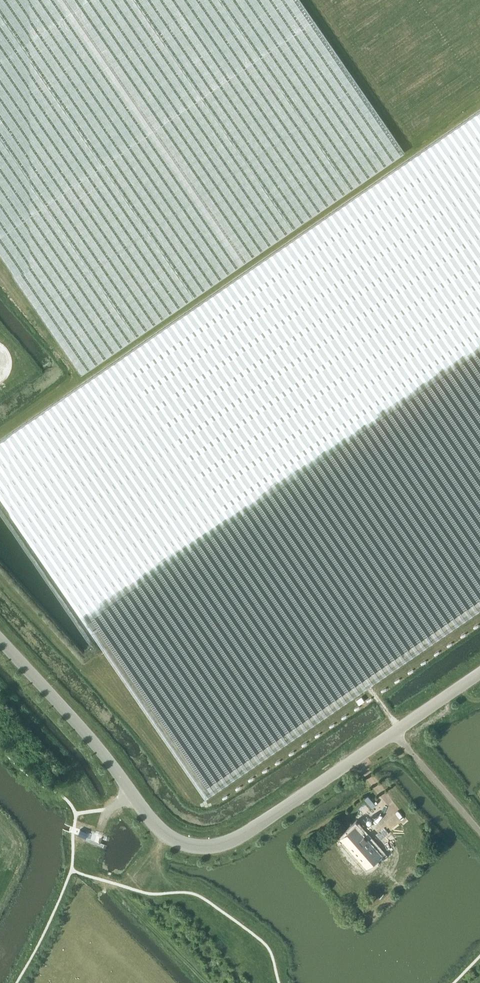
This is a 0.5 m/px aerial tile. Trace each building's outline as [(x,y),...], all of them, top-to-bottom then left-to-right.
[(314,21),(300,0),(0,0),(0,254),(82,374),(405,152),(314,21)] [(0,440),(0,498),(206,798),(479,609),(479,111),(409,159),(409,160),(0,440)] [(341,839),(362,864),(375,853),(354,828),(341,839)] [(80,829),(78,835),(85,838),(88,832),(80,829)]
